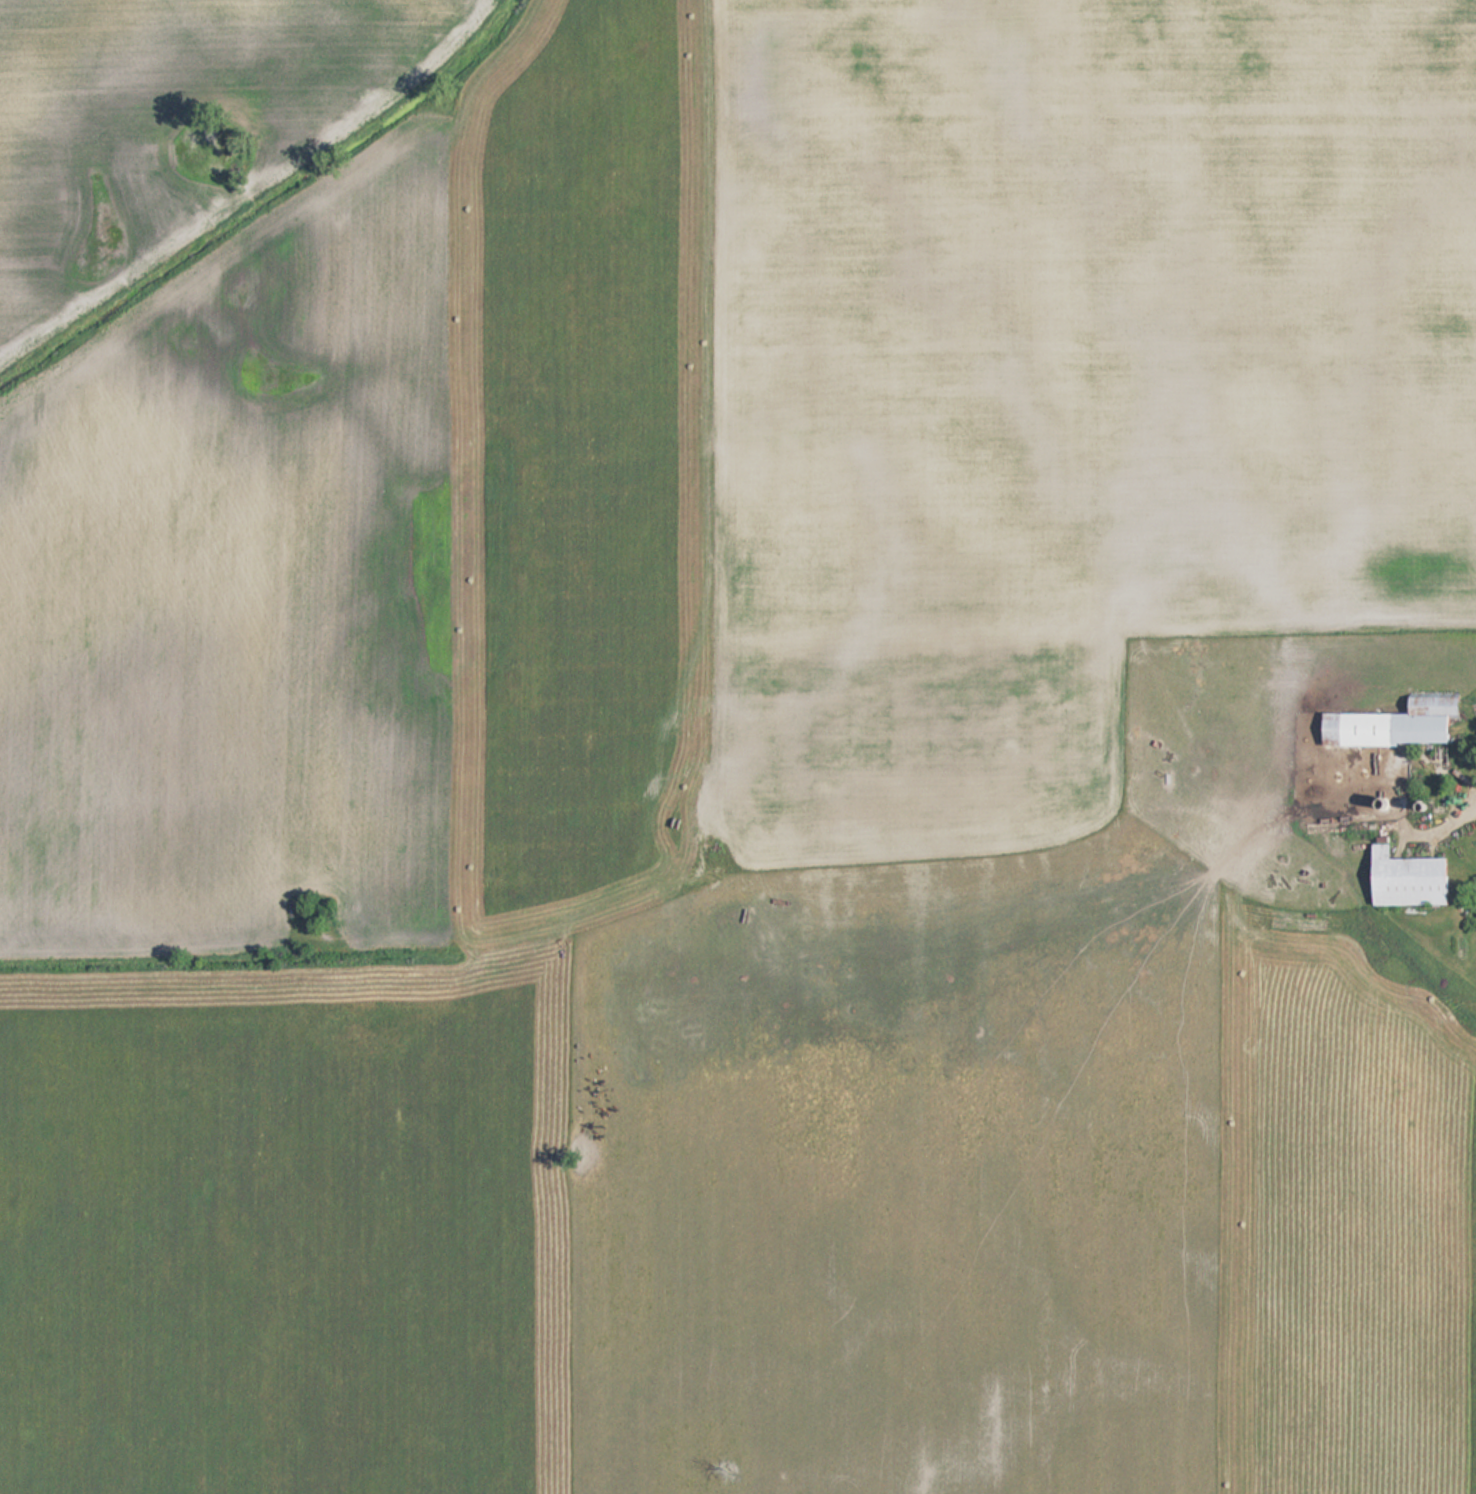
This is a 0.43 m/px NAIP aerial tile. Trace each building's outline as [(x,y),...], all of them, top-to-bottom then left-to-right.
[(1443,745),(1443,717),(1456,717),(1456,693),(1402,693),(1402,713),(1315,712),(1315,745),(1443,745)] [(1384,857),(1384,839),(1366,838),(1365,905),(1440,906),(1440,858),(1384,857)]
